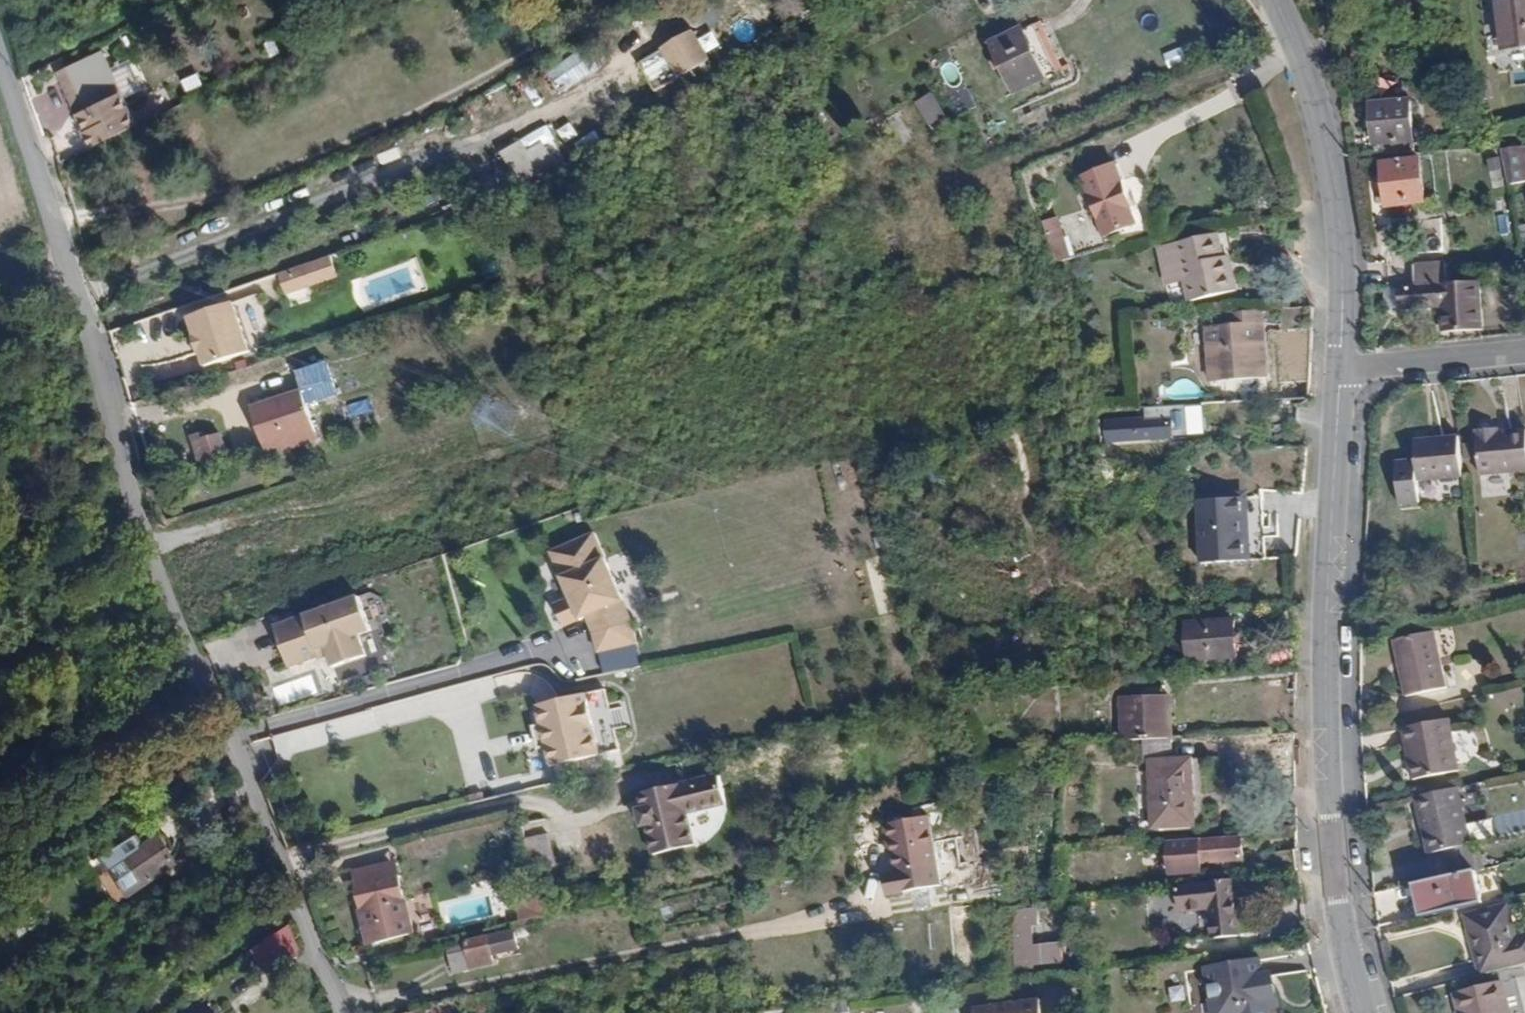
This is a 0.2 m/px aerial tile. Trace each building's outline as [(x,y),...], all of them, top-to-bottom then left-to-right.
[(1503,45),(1524,43),(1524,0),(1500,0),(1503,45)] [(1027,30),(998,44),(1020,90),(1049,76),(1027,30)] [(656,59),(638,69),(650,92),(690,70),(674,43),(654,54),(656,59)] [(102,46),(57,63),(87,141),(132,123),(102,46)] [(556,91),(589,77),(580,54),(546,68),(556,91)] [(127,60),(111,67),(124,97),(140,90),(127,60)] [(914,103),(928,128),(944,120),(930,94),(914,103)] [(1401,110),(1364,114),(1369,154),(1406,149),(1401,110)] [(529,138),(493,158),(511,190),(547,171),(529,138)] [(1510,153),(1514,173),(1524,172),(1524,150),(1510,153)] [(1498,158),(1488,160),(1491,186),(1501,185),(1498,158)] [(1117,162),(1084,174),(1105,235),(1132,226),(1126,207),(1132,205),(1117,162)] [(1408,169),(1369,171),(1371,214),(1410,213),(1408,169)] [(1060,217),(1042,221),(1053,264),(1070,259),(1060,217)] [(1219,239),(1178,246),(1187,303),(1236,295),(1232,275),(1225,276),(1219,239)] [(324,254),(290,265),(295,281),(305,278),(307,284),(331,276),(324,254)] [(1414,263),(1415,284),(1449,282),(1448,261),(1414,263)] [(1415,284),(1399,285),(1400,308),(1442,306),(1443,332),(1484,330),(1481,281),(1449,282),(1415,284)] [(237,299),(191,312),(197,334),(194,335),(198,350),(201,349),(205,363),(252,350),(237,299)] [(1260,307),(1212,311),(1214,327),(1204,328),(1209,383),(1267,377),(1260,307)] [(325,363),(298,370),(303,388),(330,381),(325,363)] [(245,407),(262,459),(316,442),(299,390),(245,407)] [(1170,419),(1140,419),(1140,437),(1170,437),(1170,419)] [(1477,474),(1524,470),(1524,434),(1524,431),(1509,432),(1508,427),(1474,430),(1477,474)] [(230,456),(221,431),(203,438),(201,432),(189,436),(197,460),(202,458),(205,466),(230,456)] [(1458,437),(1412,441),(1414,462),(1395,463),(1398,506),(1418,504),(1416,482),(1462,478),(1458,437)] [(1251,558),(1245,495),(1195,500),(1201,563),(1251,558)] [(597,533),(553,551),(570,599),(553,605),(560,626),(585,617),(594,632),(598,652),(638,642),(633,622),(621,599),(597,533)] [(359,595),(272,625),(286,666),(320,654),(319,650),(326,648),(332,665),(365,653),(358,632),(370,628),(359,595)] [(1239,622),(1191,625),(1193,659),(1241,656),(1239,622)] [(1439,629),(1398,634),(1405,692),(1446,687),(1439,629)] [(608,688),(537,703),(550,765),(621,750),(608,688)] [(1119,695),(1122,738),(1175,734),(1172,691),(1119,695)] [(1402,728),(1409,780),(1456,774),(1449,722),(1402,728)] [(1185,751),(1142,754),(1147,822),(1186,819),(1184,788),(1188,788),(1185,751)] [(646,826),(652,857),(696,849),(690,817),(707,813),(702,791),(683,795),(682,787),(653,793),(656,806),(637,810),(640,828),(646,826)] [(1420,795),(1428,854),(1473,847),(1465,789),(1420,795)] [(931,817),(885,826),(889,846),(897,844),(903,872),(907,892),(944,884),(931,817)] [(1197,836),(1199,855),(1240,852),(1239,833),(1197,836)] [(528,837),(533,870),(557,866),(552,834),(528,837)] [(99,857),(119,896),(167,863),(151,836),(132,849),(123,839),(99,857)] [(354,873),(371,943),(415,932),(398,862),(354,873)] [(1478,866),(1419,879),(1427,913),(1486,900),(1478,866)] [(886,896),(907,892),(903,872),(882,876),(886,896)] [(1234,876),(1177,883),(1180,904),(1208,901),(1212,940),(1240,937),(1234,876)] [(537,894),(513,901),(519,923),(544,916),(537,894)] [(1470,914),(1484,971),(1524,961),(1524,933),(1518,935),(1510,904),(1470,914)] [(1039,927),(1038,909),(1011,910),(1014,977),(1063,974),(1061,945),(1031,946),(1030,927),(1039,927)] [(260,943),(268,970),(302,949),(292,922),(260,943)] [(421,929),(422,940),(435,939),(434,928),(421,929)] [(518,955),(514,932),(463,943),(462,946),(446,950),(452,976),(494,967),(494,960),(518,955)] [(1205,963),(1212,1012),(1279,1012),(1273,971),(1263,973),(1260,955),(1205,963)] [(1466,1012),(1520,1012),(1512,977),(1460,989),(1466,1012)] [(1045,997),(987,1004),(988,1012),(1047,1012),(1045,997)]
